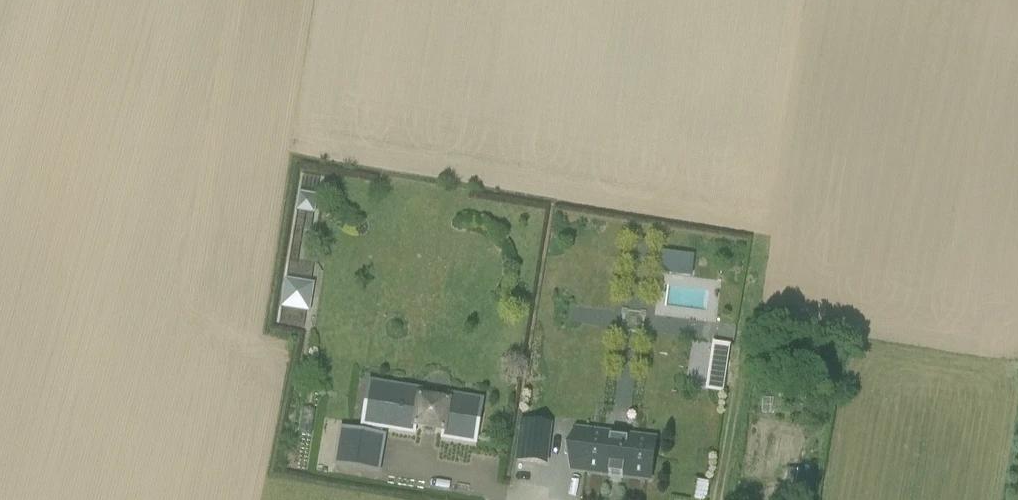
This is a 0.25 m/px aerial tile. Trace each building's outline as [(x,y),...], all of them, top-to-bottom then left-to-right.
[(317,213),(321,194),(301,190),(298,209),(317,213)] [(661,251),(659,272),(691,276),(694,256),(661,251)] [(312,311),(317,282),(287,276),(282,305),(312,311)] [(709,377),(707,389),(723,392),(725,380),(730,346),(714,344),(709,377)] [(361,426),(374,429),(382,430),(416,435),(416,430),(442,434),(441,439),(476,445),(483,405),(448,399),(447,405),(421,401),(422,395),(387,389),(384,409),(364,406),(361,426)] [(518,461),(546,464),(550,425),(523,422),(518,461)] [(380,474),(386,436),(349,429),(343,468),(380,474)] [(623,474),(647,477),(651,441),(589,434),(585,469),(609,472),(608,474),(623,476),(623,474)]
